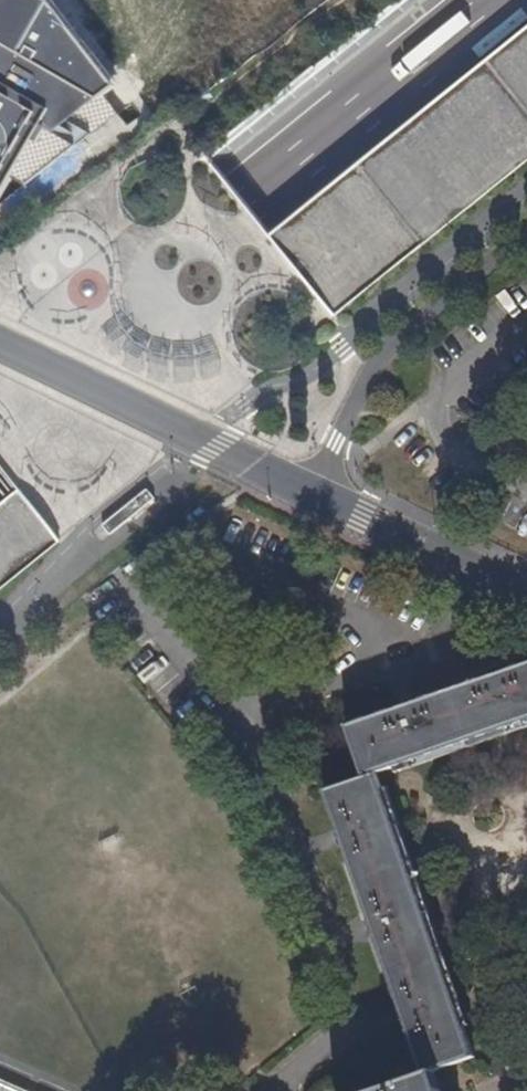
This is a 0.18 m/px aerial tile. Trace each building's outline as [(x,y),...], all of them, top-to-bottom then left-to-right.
[(12,184),(20,186),(56,163),(130,108),(50,1),(49,0),(0,0),(0,205),(12,184)] [(325,790),(424,1072),(370,1090),(442,1090),(434,1069),(474,1055),(375,773),(526,720),(526,661),(346,724),(364,776),(325,790)]
